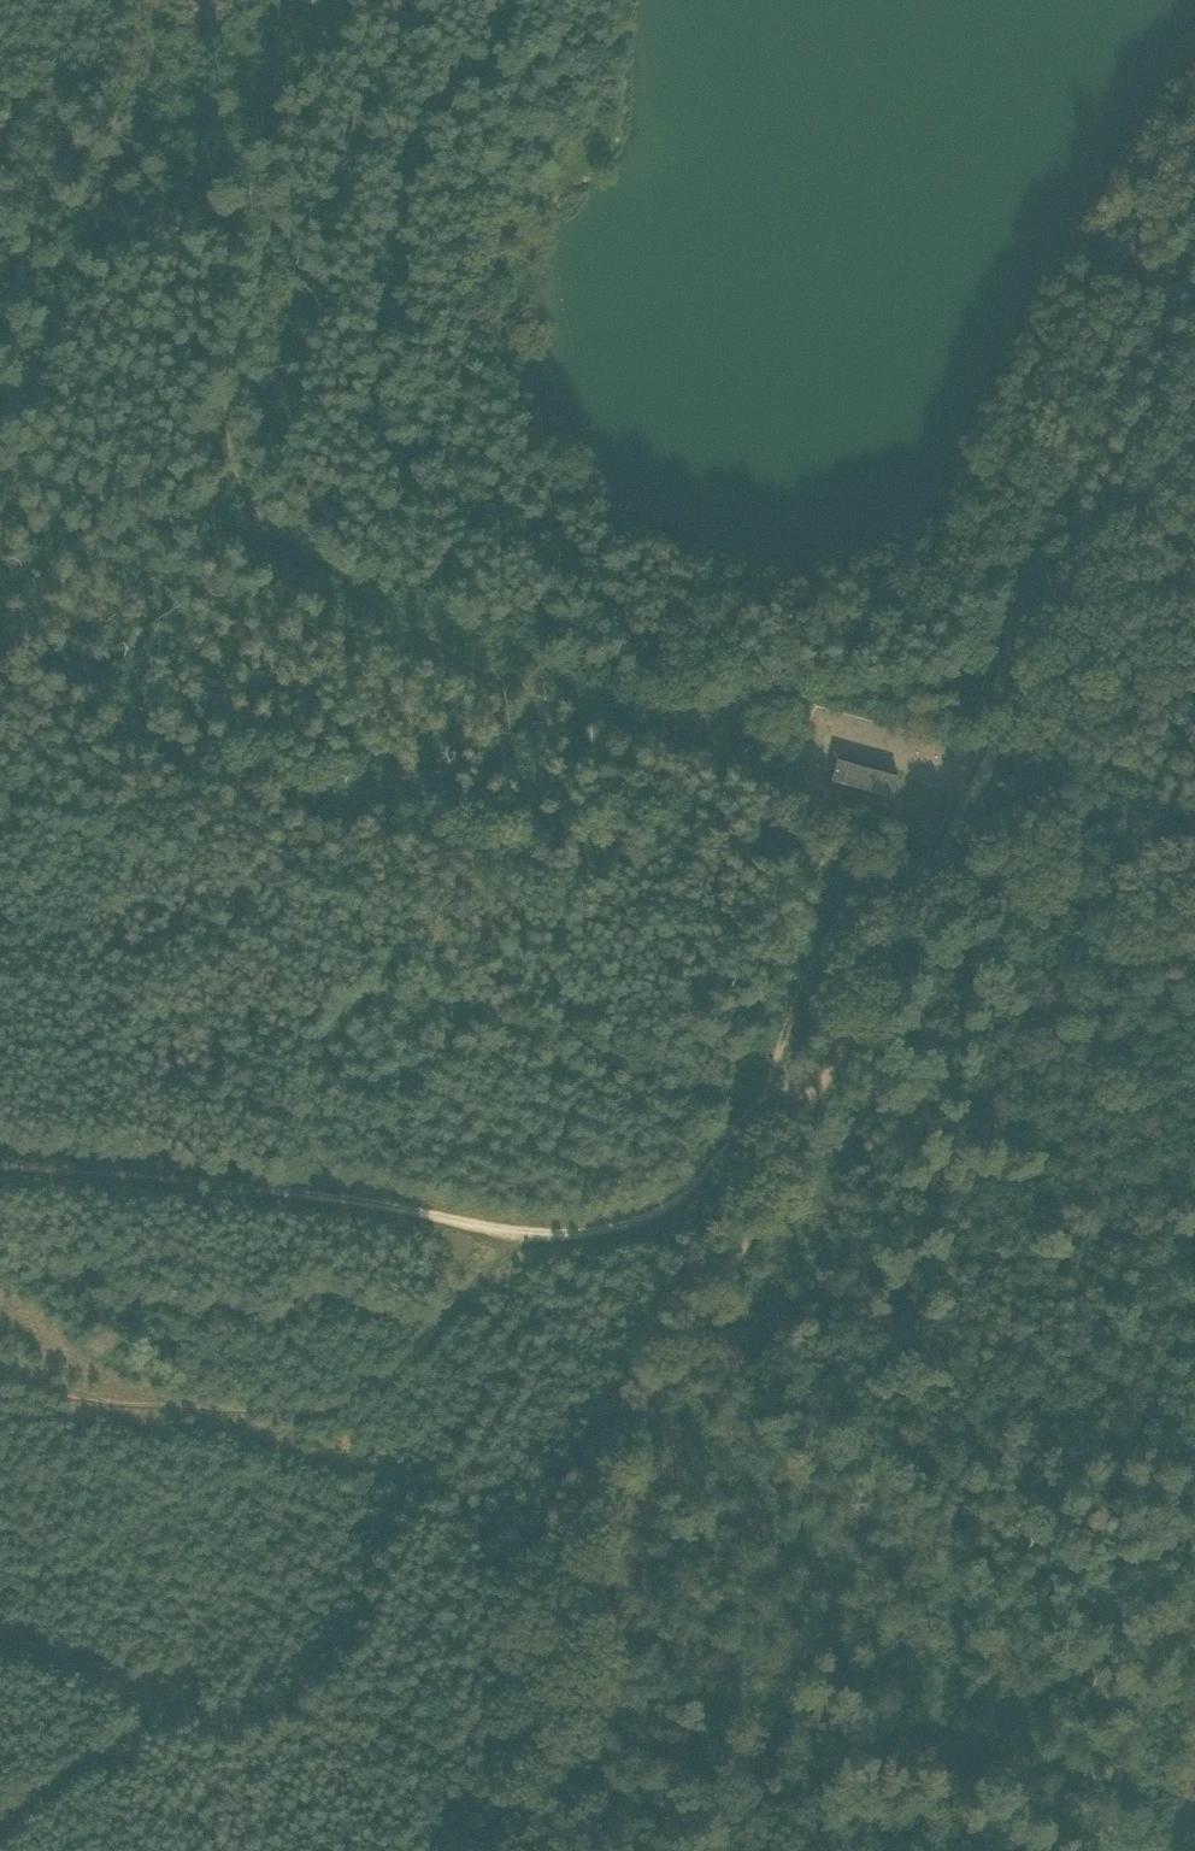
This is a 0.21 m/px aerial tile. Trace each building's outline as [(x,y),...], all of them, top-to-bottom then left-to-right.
[(838,760),(832,781),(893,798),(899,777),(838,760)]
